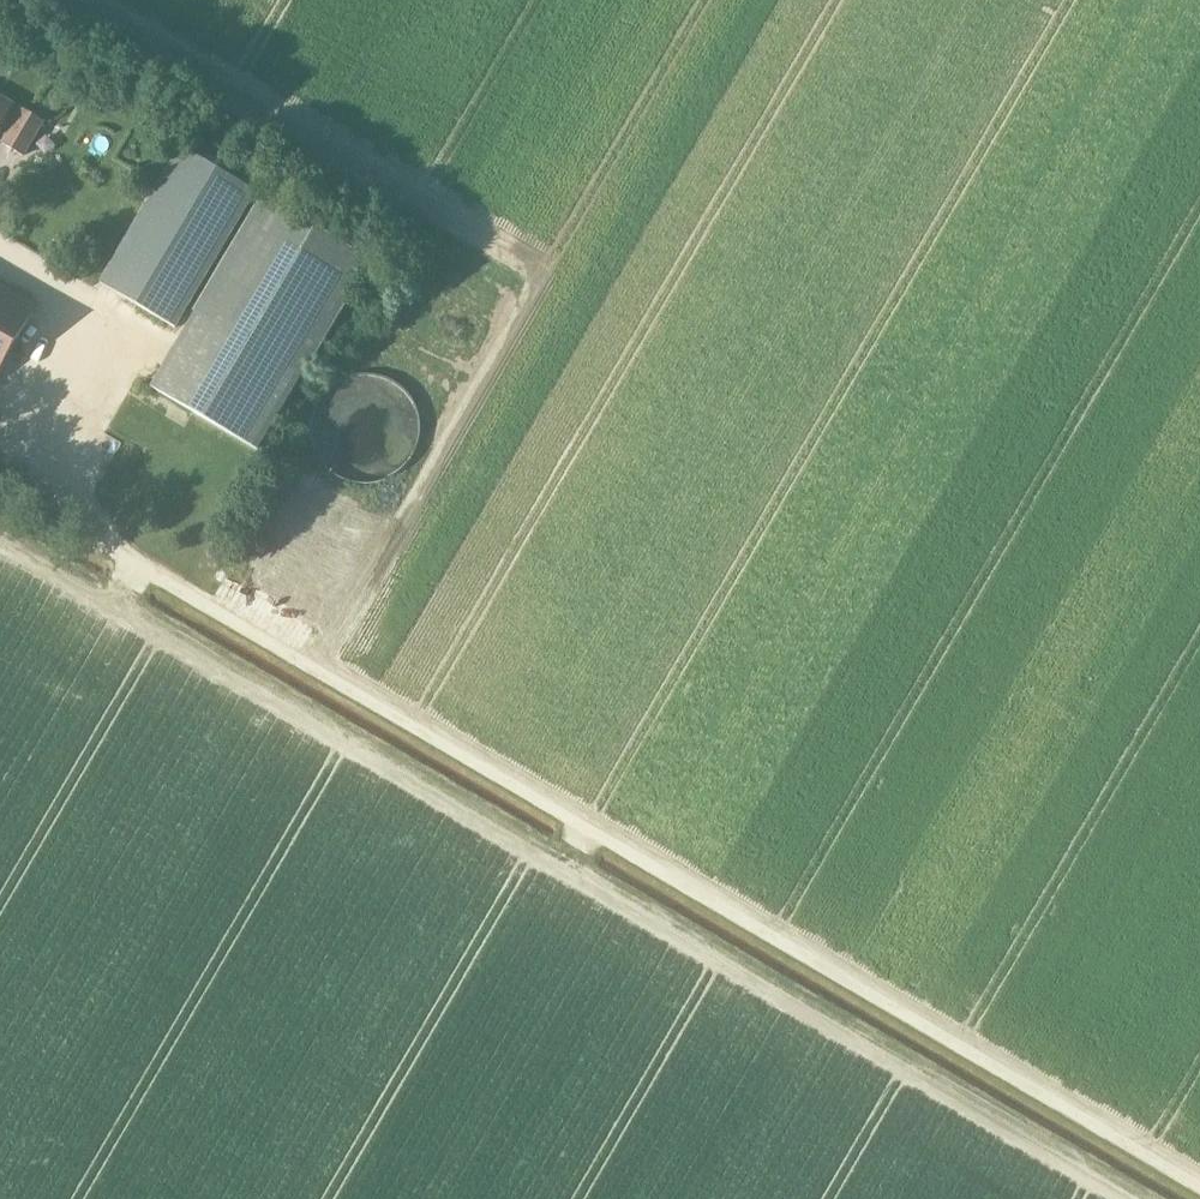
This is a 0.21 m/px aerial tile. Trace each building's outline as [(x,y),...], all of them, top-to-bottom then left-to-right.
[(4,136),(1,142),(22,154),(41,120),(20,108),(19,110),(11,105),(12,103),(0,96),(0,133),(4,136)] [(179,145),(99,281),(174,325),(254,188),(217,167),(224,156),(204,144),(197,155),(179,145)] [(367,259),(260,197),(150,384),(257,447),(367,259)] [(35,304),(0,283),(0,365),(35,304)] [(377,374),(364,373),(351,374),(339,379),(328,386),(319,396),(313,407),(310,420),(309,433),(312,445),(318,457),(326,467),(337,476),(349,481),(363,483),(376,481),(389,477),(400,469),(409,459),(416,447),(419,434),(419,420),(415,407),(409,395),(400,386),(389,378),(377,374)] [(104,404),(118,405),(120,387),(106,385),(104,404)]
